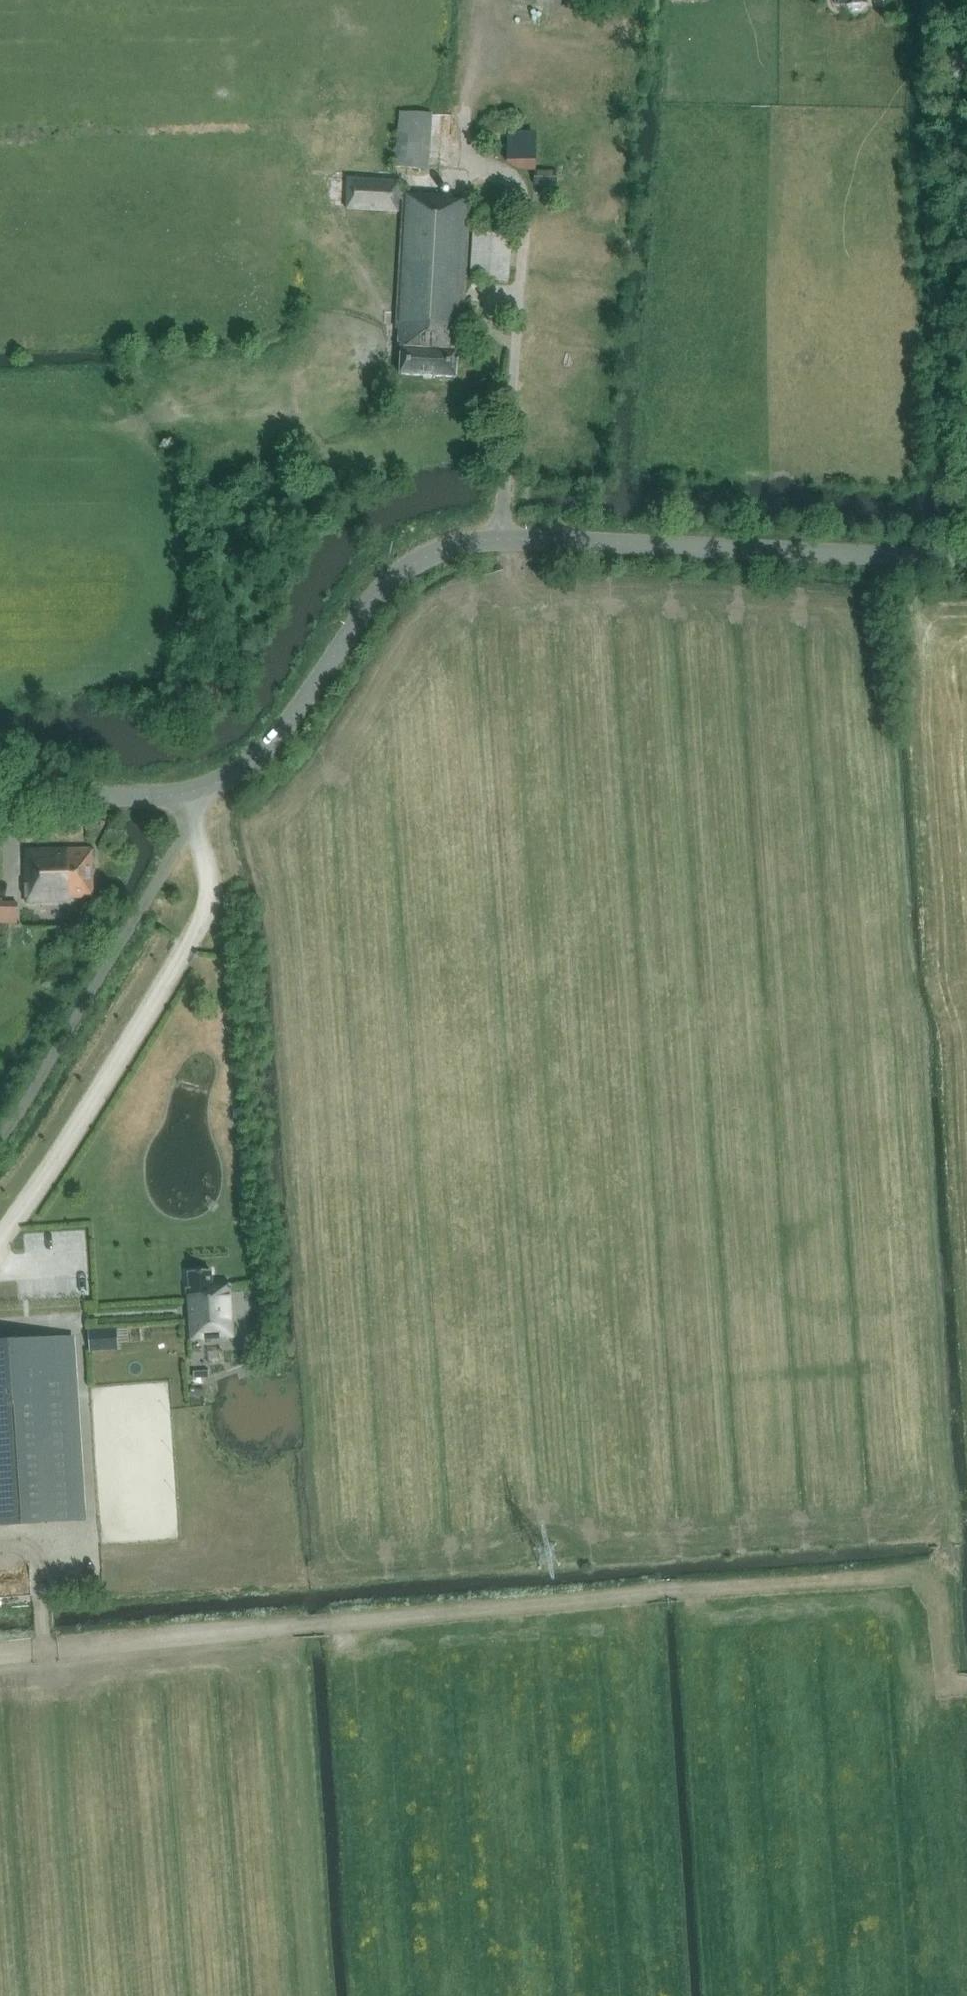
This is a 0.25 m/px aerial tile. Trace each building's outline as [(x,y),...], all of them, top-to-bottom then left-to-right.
[(833,6),(844,6),(845,7),(849,7),(852,10),(859,10),(863,6),(865,6),(865,0),(833,0),(833,6)] [(428,170),(432,112),(399,110),(395,168),(428,170)] [(537,134),(508,134),(507,163),(536,163),(537,134)] [(557,170),(533,170),(533,185),(556,185),(557,170)] [(463,325),(465,286),(469,200),(450,199),(450,194),(403,193),(403,186),(398,186),(399,180),(346,178),(345,208),(397,211),(398,199),(403,199),(399,286),(397,329),(400,329),(398,347),(402,347),(400,374),(455,377),(456,350),(459,350),(460,325),(463,325)] [(485,204),(476,204),(475,214),(484,214),(485,204)] [(510,235),(472,234),(470,279),(508,281),(510,235)] [(92,896),(90,849),(25,851),(27,902),(70,900),(70,897),(92,896)] [(0,902),(0,923),(18,924),(18,902),(0,902)] [(234,1337),(230,1285),(212,1287),(211,1271),(188,1272),(189,1288),(187,1288),(190,1340),(234,1337)] [(89,1330),(90,1351),(118,1350),(117,1328),(89,1330)] [(82,1520),(71,1338),(0,1343),(0,1525),(82,1520)]
